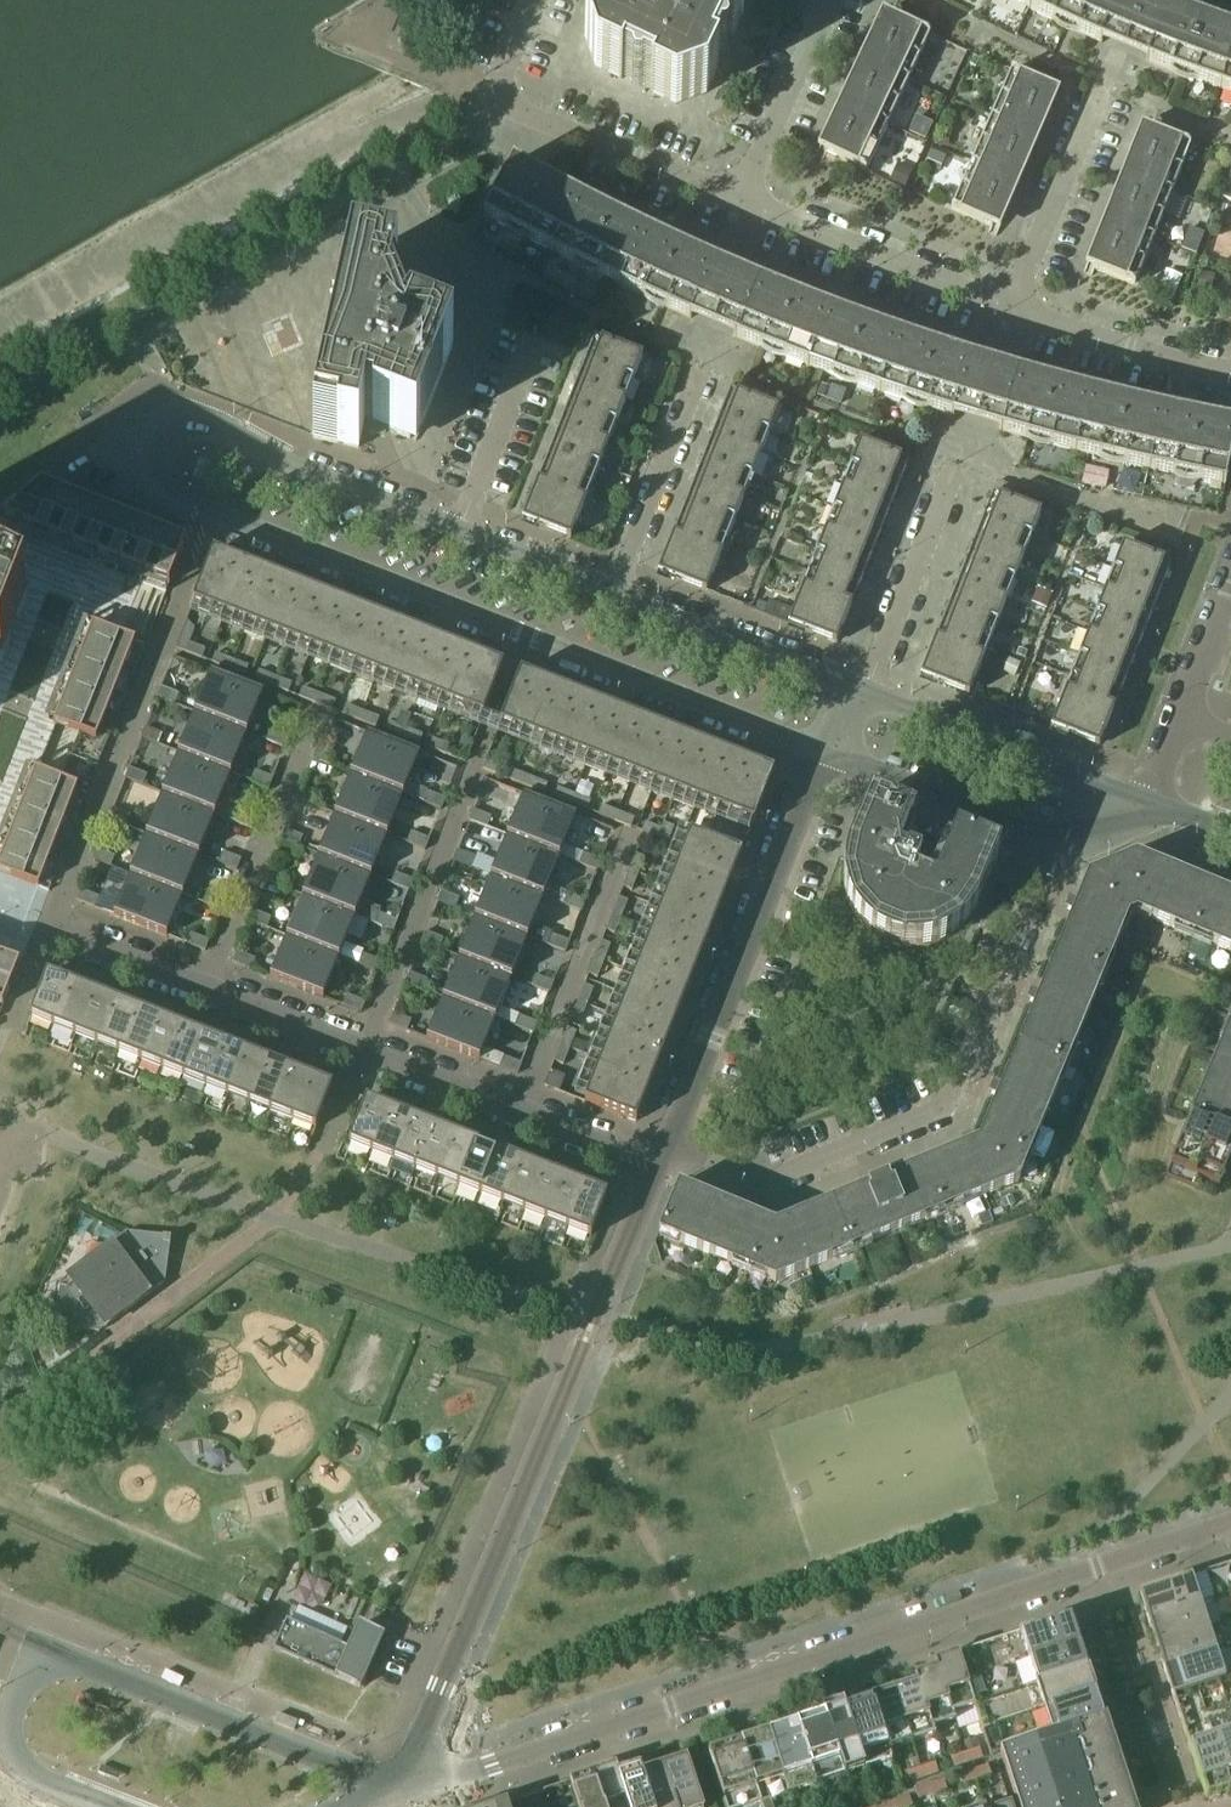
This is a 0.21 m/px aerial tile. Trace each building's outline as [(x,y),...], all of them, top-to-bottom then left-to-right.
[(602,15),(596,12),(584,37),(595,68),(621,79),(623,73),(653,87),(650,93),(675,105),(706,93),(717,68),(711,65),(725,36),(731,39),(743,14),(738,0),(609,0),(602,15)] [(1054,22),(1075,31),(1101,43),(1121,51),(1145,61),(1172,72),(1193,80),(1230,93),(1230,30),(1213,24),(1193,16),(1167,6),(1152,0),(1008,0),(1054,22)] [(870,34),(870,36),(860,57),(859,59),(839,102),(817,149),(865,172),(930,34),(881,12),(870,34)] [(1051,88),(1010,70),(950,210),(990,227),(999,231),(1010,206),(1019,185),(1030,160),(1059,92),(1051,88)] [(1094,243),(1084,266),(1092,269),(1126,283),(1134,286),(1153,238),(1163,214),(1178,220),(1185,201),(1170,194),(1171,193),(1190,145),(1182,142),(1148,128),(1140,125),(1131,149),(1121,174),(1113,195),(1112,197),(1103,218),(1103,220),(1094,241),(1094,243)] [(899,160),(891,178),(908,185),(916,167),(899,160)] [(853,319),(804,300),(757,281),(735,271),(715,263),(669,242),(622,219),(603,210),(556,186),(537,175),(512,162),(483,215),(528,239),(572,262),(595,274),(664,307),(690,318),(715,329),(734,337),(782,357),(832,376),(854,383),(904,401),(926,408),(953,417),(971,422),(998,430),(1027,438),(1048,444),(1101,458),(1122,463),(1175,475),(1201,480),(1225,485),(1230,451),(1230,424),(1209,420),(1187,415),(1136,404),(1115,399),(1064,386),(1043,380),(1015,372),(992,365),(964,356),(924,343),(899,335),(874,326),(853,319)] [(1230,200),(1230,169),(1222,197),(1230,200)] [(1187,227),(1179,248),(1196,254),(1204,233),(1187,227)] [(312,435),(311,439),(356,450),(363,419),(372,421),(371,426),(414,443),(451,349),(407,332),(403,337),(389,302),(395,273),(350,263),(312,435)] [(1166,271),(1159,288),(1175,294),(1181,277),(1166,271)] [(583,507),(616,422),(642,356),(594,337),(522,520),(570,539),(583,507)] [(821,384),(817,396),(827,399),(831,387),(821,384)] [(706,593),(752,475),(778,409),(729,391),(657,574),(706,593)] [(837,641),(882,527),(908,461),(859,442),(787,625),(836,644),(837,641)] [(186,541),(146,525),(41,484),(0,516),(0,1005),(3,1006),(19,963),(10,959),(24,924),(38,887),(78,786),(96,740),(135,640),(160,614),(169,583),(186,541)] [(968,696),(1014,579),(1040,513),(992,494),(920,677),(968,696)] [(1099,745),(1144,630),(1170,564),(1122,545),(1050,728),(1098,747),(1099,745)] [(213,551),(193,603),(194,603),(224,615),(245,624),(267,632),(289,641),(311,649),(333,658),(354,666),(376,675),(398,684),(420,692),(441,701),(442,701),(439,709),(445,711),(442,718),(452,722),(457,707),(482,717),(503,665),(213,551)] [(1033,600),(1048,606),(1054,592),(1039,586),(1033,600)] [(183,627),(175,648),(184,651),(188,642),(192,631),(183,627)] [(188,642),(184,651),(184,652),(201,658),(205,649),(188,642)] [(1019,648),(1016,654),(1024,657),(1026,651),(1019,648)] [(215,653),(211,662),(228,669),(231,660),(215,653)] [(248,666),(231,660),(228,669),(244,675),(248,666)] [(210,670),(193,712),(220,722),(236,680),(210,670)] [(258,670),(254,680),(271,686),(275,677),(258,670)] [(773,772),(520,672),(500,724),(717,810),(753,823),(773,772)] [(291,683),(275,677),(271,686),(288,693),(291,683)] [(263,691),(236,680),(220,722),(247,733),(263,691)] [(178,694),(160,686),(156,697),(174,704),(178,694)] [(302,687),(298,697),(315,703),(318,694),(302,687)] [(335,700),(318,694),(315,703),(331,710),(335,700)] [(345,705),(342,714),(358,720),(362,711),(345,705)] [(379,718),(362,711),(358,720),(375,727),(379,718)] [(193,712),(177,753),(204,763),(220,722),(193,712)] [(389,722),(385,731),(402,738),(406,728),(405,728),(409,717),(399,712),(394,724),(389,722)] [(247,733),(220,722),(204,763),(231,774),(247,733)] [(162,734),(144,727),(140,738),(158,745),(162,734)] [(422,735),(406,728),(402,738),(418,744),(422,735)] [(266,741),(284,748),(288,737),(270,730),(266,741)] [(366,732),(350,773),(376,784),(393,742),(366,732)] [(432,739),(429,748),(445,755),(449,745),(432,739)] [(393,742),(376,784),(403,794),(422,802),(427,791),(407,783),(419,753),(419,752),(393,742)] [(335,755),(316,748),(312,759),(330,766),(335,755)] [(177,753),(161,793),(188,804),(204,763),(177,753)] [(502,766),(486,760),(482,769),(499,776),(502,766)] [(231,774),(204,763),(188,804),(215,814),(231,774)] [(146,775),(128,768),(124,778),(142,786),(146,775)] [(250,781),(268,789),(272,778),(254,771),(250,781)] [(514,771),(510,780),(527,787),(530,777),(514,771)] [(350,773),(334,814),(360,825),(376,784),(350,773)] [(547,784),(530,777),(527,787),(543,793),(547,784)] [(403,794),(376,784),(360,825),(387,835),(403,794)] [(557,788),(553,797),(570,804),(574,794),(557,788)] [(319,796),(300,789),(296,799),(314,807),(319,796)] [(422,802),(441,809),(445,799),(427,791),(422,802)] [(161,793),(145,834),(172,844),(188,804),(161,793)] [(523,793),(506,835),(533,845),(549,804),(523,793)] [(590,801),(574,794),(570,804),(587,810),(590,801)] [(906,846),(903,843),(915,816),(870,797),(848,851),(846,856),(845,858),(844,863),(843,868),(843,872),(843,877),(843,880),(843,885),(844,889),(845,894),(847,899),(848,904),(850,908),(853,912),(854,914),(857,918),(858,920),(861,924),(863,926),(868,931),(874,935),(881,939),(885,941),(890,943),(897,945),(900,946),(904,946),(911,947),(919,947),(926,946),(931,945),(938,942),(942,941),(947,938),(951,936),(957,932),(960,928),(964,925),(967,921),(972,915),(974,911),(977,905),(1000,851),(955,833),(941,866),(932,862),(936,854),(930,847),(940,840),(932,829),(921,837),(923,840),(911,848),(906,846)] [(215,814),(188,804),(172,844),(199,855),(215,814)] [(549,804),(533,845),(559,856),(578,864),(583,853),(563,846),(575,815),(576,814),(549,804)] [(601,805),(597,814),(614,821),(617,812),(601,805)] [(130,816),(112,808),(108,819),(126,826),(130,816)] [(491,817),(473,810),(468,820),(487,828),(491,817)] [(635,1122),(753,823),(717,810),(706,840),(690,833),(584,1102),(635,1122)] [(234,822),(252,829),(257,818),(238,811),(234,822)] [(634,818),(617,812),(614,821),(630,827),(634,818)] [(334,814),(318,855),(344,865),(360,825),(334,814)] [(644,822),(641,832),(668,842),(674,827),(663,823),(661,828),(644,822)] [(387,835),(360,825),(344,865),(371,876),(387,835)] [(303,836),(284,829),(280,840),(298,847),(303,836)] [(406,843),(425,850),(429,839),(410,832),(406,843)] [(145,834),(129,875),(156,885),(172,844),(145,834)] [(475,858),(471,868),(490,875),(517,886),(533,845),(506,835),(496,861),(476,854),(475,858)] [(199,855),(172,844),(156,885),(183,896),(199,855)] [(559,856),(533,845),(517,886),(543,897),(559,856)] [(114,856),(96,849),(92,860),(110,867),(114,856)] [(475,858),(457,850),(452,861),(471,868),(475,858)] [(218,863),(236,870),(241,859),(222,852),(218,863)] [(578,864),(597,871),(601,860),(583,853),(578,864)] [(644,857),(635,854),(628,870),(638,874),(644,857)] [(318,855),(302,895),(328,906),(344,865),(318,855)] [(1161,866),(1136,855),(1112,865),(1132,915),(1136,913),(1192,936),(1213,887),(1172,871),(1175,865),(1163,861),(1161,866)] [(371,876),(344,865),(328,906),(355,916),(371,876)] [(1072,912),(1056,952),(1105,972),(1128,916),(1132,915),(1112,865),(1087,876),(1077,901),(1071,899),(1067,910),(1072,912)] [(287,877),(268,870),(264,881),(282,888),(287,877)] [(638,874),(628,870),(622,887),(631,890),(638,874)] [(390,883),(409,891),(413,880),(395,873),(390,883)] [(129,875),(113,915),(113,916),(140,927),(156,885),(129,875)] [(490,875),(474,916),(501,927),(517,886),(490,875)] [(183,896),(156,885),(140,927),(166,937),(183,896)] [(517,886),(501,927),(527,937),(547,945),(551,934),(552,932),(532,925),(543,897),(517,886)] [(1213,887),(1192,936),(1230,952),(1230,895),(1213,887)] [(98,897),(80,890),(76,900),(94,908),(98,897)] [(459,898),(441,891),(436,902),(455,909),(459,898)] [(202,903),(220,911),(224,900),(206,893),(202,903)] [(563,904),(581,912),(585,901),(567,894),(563,904)] [(302,895),(286,936),(312,947),(328,906),(302,895)] [(627,901),(618,897),(611,914),(621,917),(627,901)] [(355,916),(328,906),(312,947),(339,957),(355,916)] [(271,918),(252,911),(248,921),(267,928),(271,918)] [(374,924),(393,931),(397,921),(379,913),(374,924)] [(621,917),(611,914),(605,930),(614,934),(621,917)] [(474,916),(458,957),(485,967),(501,927),(474,916)] [(527,937),(501,927),(485,967),(511,978),(527,937)] [(443,939),(424,932),(420,942),(439,950),(443,939)] [(190,933),(186,944),(204,951),(208,941),(190,933)] [(547,945),(565,952),(569,942),(551,934),(547,945)] [(286,936),(270,977),(269,978),(296,988),(312,947),(286,936)] [(610,944),(601,941),(594,957),(604,961),(610,944)] [(339,957),(312,947),(296,988),(323,999),(339,957)] [(255,959),(236,951),(232,962),(250,969),(255,959)] [(1034,1004),(1018,1044),(1067,1064),(1105,972),(1056,952),(1039,992),(1033,990),(1029,1002),(1034,1004)] [(358,965),(377,972),(381,961),(362,954),(358,965)] [(458,957),(442,998),(469,1008),(485,967),(458,957)] [(604,961),(594,957),(588,974),(597,978),(604,961)] [(511,978),(485,967),(469,1008),(495,1019),(511,978)] [(427,980),(408,972),(404,983),(423,990),(427,980)] [(47,974),(30,1017),(53,1026),(59,1011),(70,983),(47,974)] [(530,986),(549,993),(553,982),(535,975),(530,986)] [(92,992),(70,983),(59,1011),(53,1026),(75,1034),(92,992)] [(593,988),(583,984),(577,1001),(586,1005),(593,988)] [(113,1000),(92,992),(75,1034),(97,1043),(113,1000)] [(346,995),(342,1005),(361,1013),(365,1002),(346,995)] [(442,998),(426,1038),(426,1039),(452,1050),(469,1008),(442,998)] [(135,1009),(113,1000),(97,1043),(118,1051),(135,1009)] [(586,1005),(577,1001),(570,1018),(580,1021),(586,1005)] [(469,1008),(452,1050),(479,1060),(499,1067),(503,1056),(484,1049),(495,1019),(469,1008)] [(157,1017),(135,1009),(118,1051),(141,1060),(157,1017)] [(411,1020),(392,1013),(388,1024),(407,1031),(411,1020)] [(514,1026),(533,1034),(537,1023),(519,1016),(514,1026)] [(179,1026),(157,1017),(141,1060),(162,1069),(179,1026)] [(1212,1064),(1190,1117),(1230,1134),(1230,1024),(1229,1023),(1212,1064)] [(201,1034),(179,1026),(162,1069),(184,1077),(201,1034)] [(573,1039),(576,1032),(566,1028),(560,1044),(569,1048),(584,1054),(588,1045),(573,1039)] [(222,1043),(201,1034),(184,1077),(206,1086),(222,1043)] [(244,1052),(222,1043),(206,1086),(227,1094),(244,1052)] [(563,1065),(569,1048),(560,1044),(553,1061),(563,1065)] [(996,1097),(979,1137),(1028,1157),(1067,1064),(1018,1044),(1001,1085),(995,1083),(990,1094),(996,1097)] [(266,1060),(244,1052),(227,1094),(249,1103),(266,1060)] [(503,1056),(499,1067),(517,1074),(521,1064),(503,1056)] [(287,1069),(266,1060),(249,1103),(271,1111),(287,1069)] [(309,1077),(287,1069),(271,1111),(292,1120),(309,1077)] [(565,1076),(550,1070),(544,1086),(559,1092),(565,1076)] [(332,1086),(309,1077),(292,1120),(315,1129),(332,1086)] [(388,1108),(365,1099),(348,1142),(372,1151),(388,1108)] [(410,1117),(388,1108),(372,1151),(393,1160),(410,1117)] [(393,1160),(389,1170),(411,1179),(415,1168),(432,1125),(410,1117),(393,1160)] [(1169,1166),(1218,1187),(1230,1156),(1230,1134),(1190,1117),(1189,1120),(1178,1146),(1169,1166)] [(453,1134),(432,1125),(415,1168),(437,1177),(453,1134)] [(475,1142),(453,1134),(437,1177),(458,1185),(475,1142)] [(963,1147),(923,1163),(944,1212),(1018,1181),(1028,1157),(979,1137),(978,1140),(974,1142),(972,1136),(960,1141),(963,1147)] [(498,1151),(475,1142),(458,1185),(481,1194),(498,1151)] [(519,1160),(498,1151),(481,1194),(502,1203),(519,1160)] [(541,1168),(519,1160),(502,1203),(524,1211),(541,1168)] [(871,1184),(831,1201),(851,1250),(859,1247),(944,1212),(923,1163),(883,1180),(880,1174),(869,1179),(871,1184)] [(563,1177),(541,1168),(524,1211),(546,1220),(563,1177)] [(584,1185),(563,1177),(546,1220),(568,1228),(584,1185)] [(607,1194),(584,1185),(568,1228),(590,1237),(607,1194)] [(720,1202),(678,1185),(658,1233),(751,1272),(771,1223),(731,1206),(733,1201),(722,1196),(720,1202)] [(1011,1196),(1000,1200),(1003,1208),(1014,1203),(1011,1196)] [(775,1224),(771,1223),(751,1272),(775,1282),(851,1250),(831,1201),(790,1218),(788,1213),(777,1217),(779,1223),(775,1224)] [(123,1234),(107,1246),(60,1281),(54,1326),(98,1332),(160,1285),(164,1282),(170,1238),(126,1232),(123,1234)] [(808,1275),(787,1285),(793,1298),(814,1288),(808,1275)] [(1179,1582),(1139,1595),(1205,1799),(1230,1790),(1230,1565),(1179,1582)] [(1070,1618),(1018,1635),(1026,1660),(1078,1644),(1070,1618)] [(286,1619),(277,1640),(273,1649),(360,1688),(384,1634),(362,1624),(351,1649),(286,1619)] [(1051,1736),(1043,1710),(1035,1685),(1026,1660),(1018,1635),(1005,1639),(958,1654),(975,1706),(973,1706),(990,1757),(1000,1754),(1000,1753),(1051,1736)] [(1086,1668),(1078,1644),(1026,1660),(1035,1685),(1086,1668)] [(958,1654),(934,1662),(936,1669),(937,1669),(955,1720),(958,1730),(979,1723),(973,1706),(975,1706),(958,1654)] [(1095,1694),(1086,1668),(1035,1685),(1043,1710),(1095,1694)] [(955,1720),(937,1669),(936,1669),(914,1677),(916,1683),(917,1683),(933,1727),(955,1720)] [(933,1727),(917,1683),(916,1683),(894,1691),(911,1742),(935,1734),(933,1727)] [(911,1742),(894,1691),(872,1698),(889,1749),(911,1742)] [(1103,1719),(1095,1694),(1043,1710),(1051,1736),(1103,1719)] [(891,1758),(889,1749),(872,1698),(845,1707),(864,1767),(891,1758)] [(864,1767),(845,1707),(820,1715),(840,1775),(864,1767)] [(840,1775),(820,1715),(793,1724),(812,1784),(840,1775)] [(1051,1736),(1000,1753),(1000,1754),(1017,1806),(1132,1806),(1103,1719),(1051,1736)] [(812,1784),(793,1724),(769,1732),(788,1792),(812,1784)] [(741,1741),(760,1801),(762,1806),(772,1806),(769,1798),(788,1792),(769,1732),(741,1741)] [(975,1738),(962,1742),(965,1753),(968,1762),(982,1758),(979,1749),(978,1749),(975,1738)] [(741,1741),(707,1752),(725,1806),(742,1806),(760,1801),(741,1741)] [(965,1753),(964,1753),(950,1758),(953,1767),(968,1762),(965,1753)] [(687,1758),(676,1762),(674,1755),(660,1760),(662,1766),(676,1806),(703,1806),(687,1758)] [(662,1766),(654,1769),(651,1762),(638,1767),(651,1806),(676,1806),(662,1766)] [(638,1767),(629,1770),(627,1763),(614,1767),(627,1806),(651,1806),(638,1767)] [(937,1773),(934,1763),(920,1768),(923,1777),(937,1773)] [(990,1775),(987,1766),(974,1770),(977,1780),(990,1775)] [(614,1767),(593,1774),(604,1806),(627,1806),(614,1767)] [(923,1777),(920,1768),(905,1773),(908,1782),(923,1777)] [(977,1780),(974,1770),(959,1775),(962,1785),(977,1780)] [(593,1774),(569,1782),(578,1806),(604,1806),(593,1774)] [(946,1790),(943,1781),(929,1785),(932,1795),(946,1790)] [(932,1795),(929,1785),(914,1790),(917,1799),(932,1795)] [(911,1806),(908,1797),(879,1806),(880,1806),(909,1806),(911,1806)]
